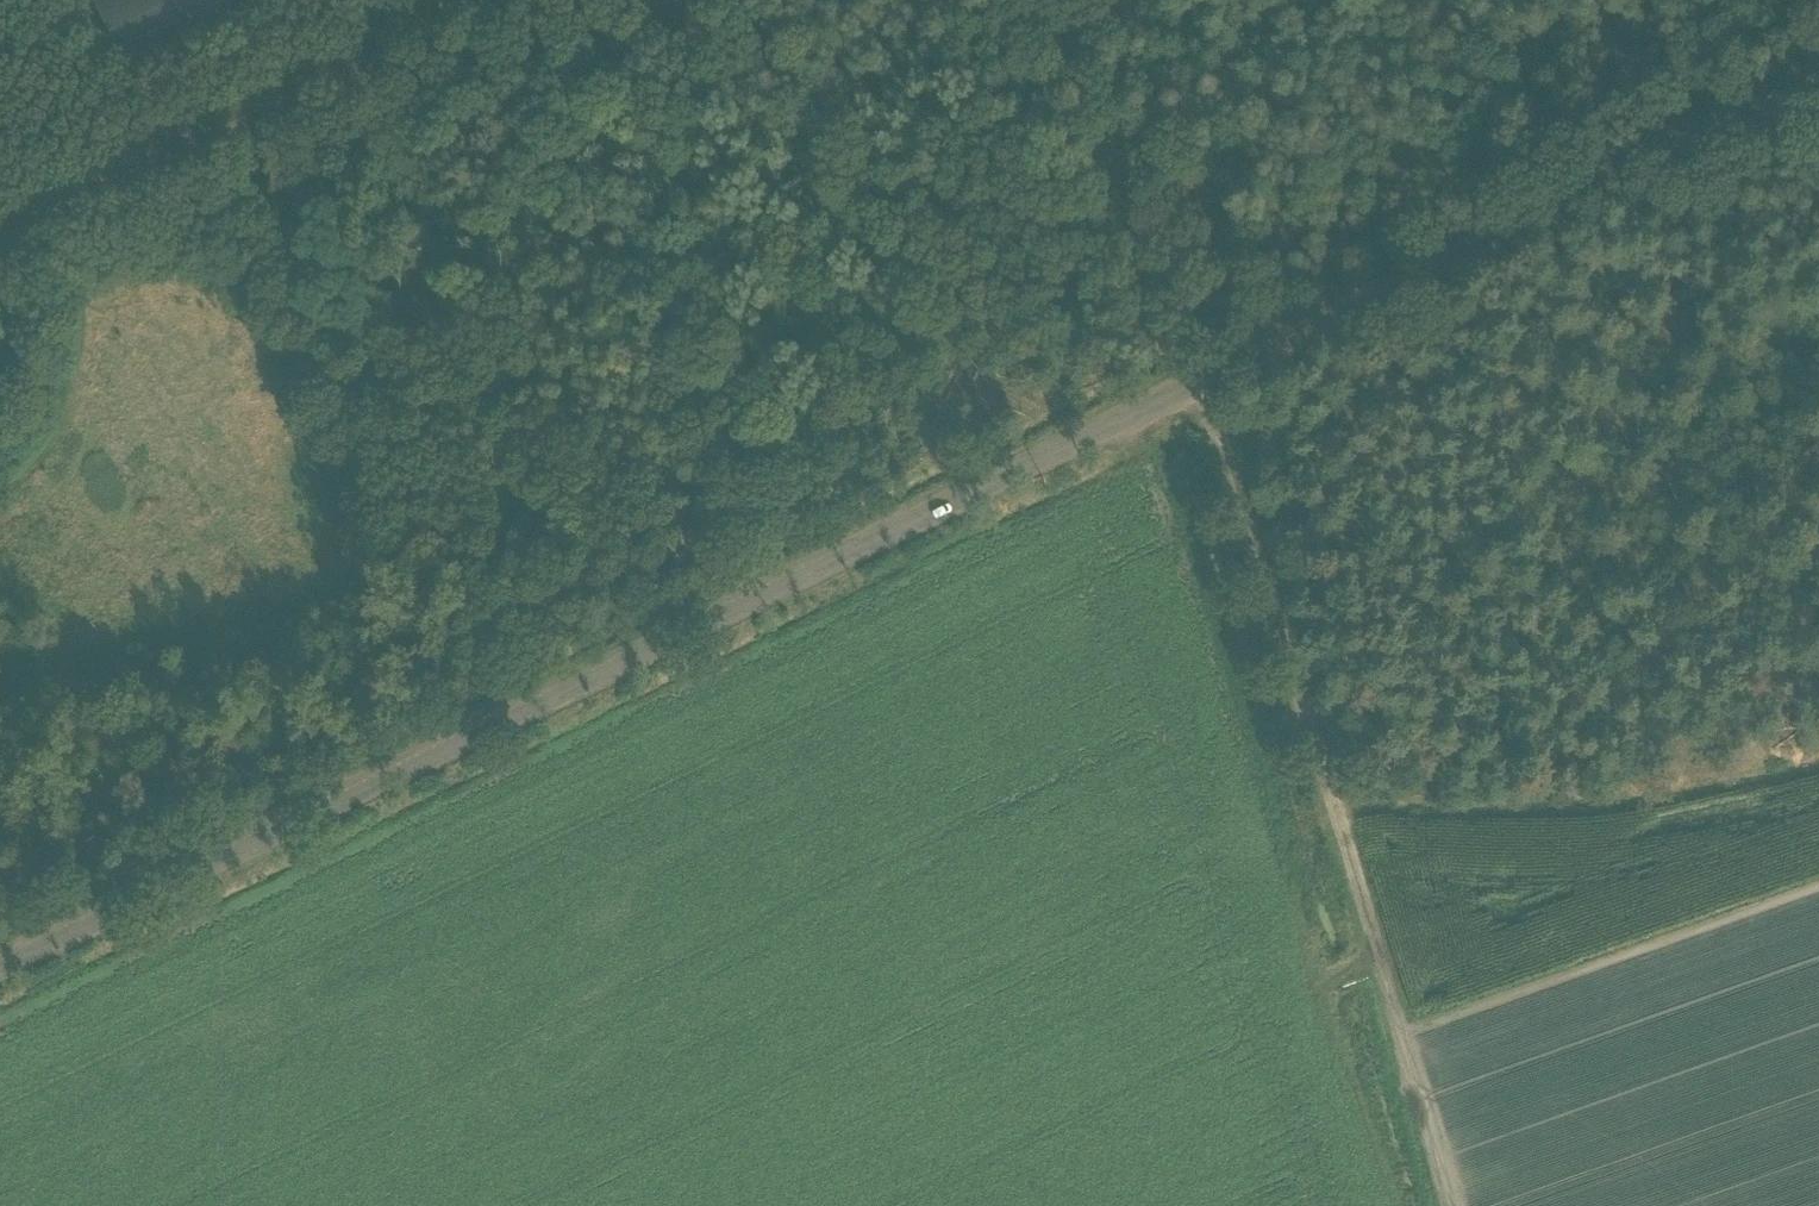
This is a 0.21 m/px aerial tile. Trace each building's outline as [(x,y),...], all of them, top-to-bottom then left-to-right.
[(97,5),(108,28),(107,28),(108,29),(109,29),(118,49),(118,50),(118,51),(119,51),(130,73),(281,0),(107,0),(97,5)]
